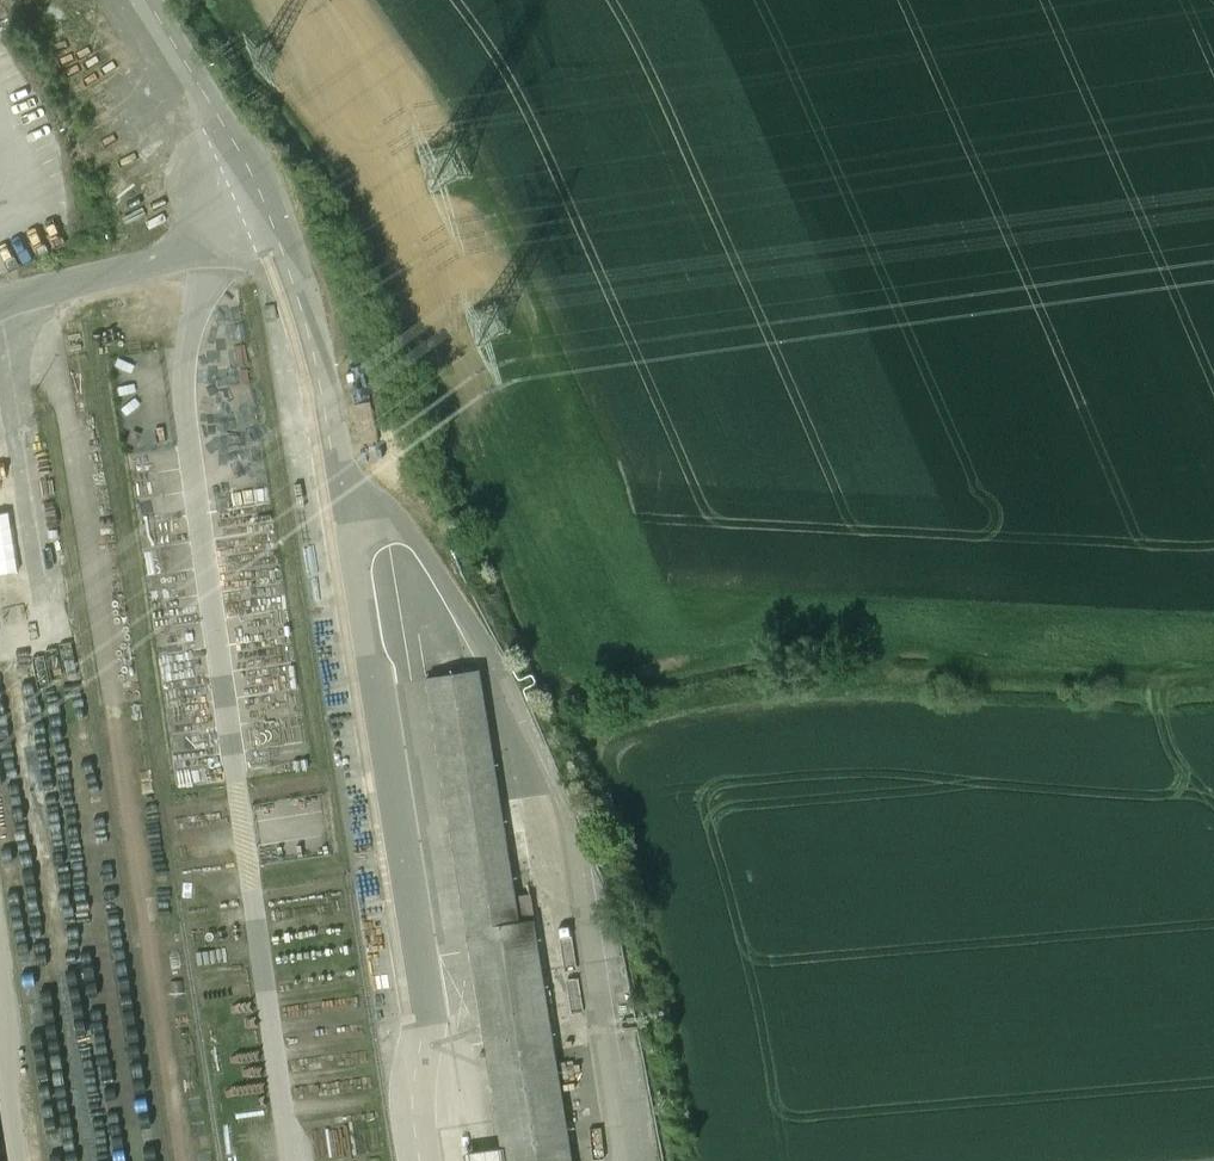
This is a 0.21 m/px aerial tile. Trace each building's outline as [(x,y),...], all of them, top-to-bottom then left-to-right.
[(429,678),(511,1160),(574,1160),(490,667),(429,678)]
